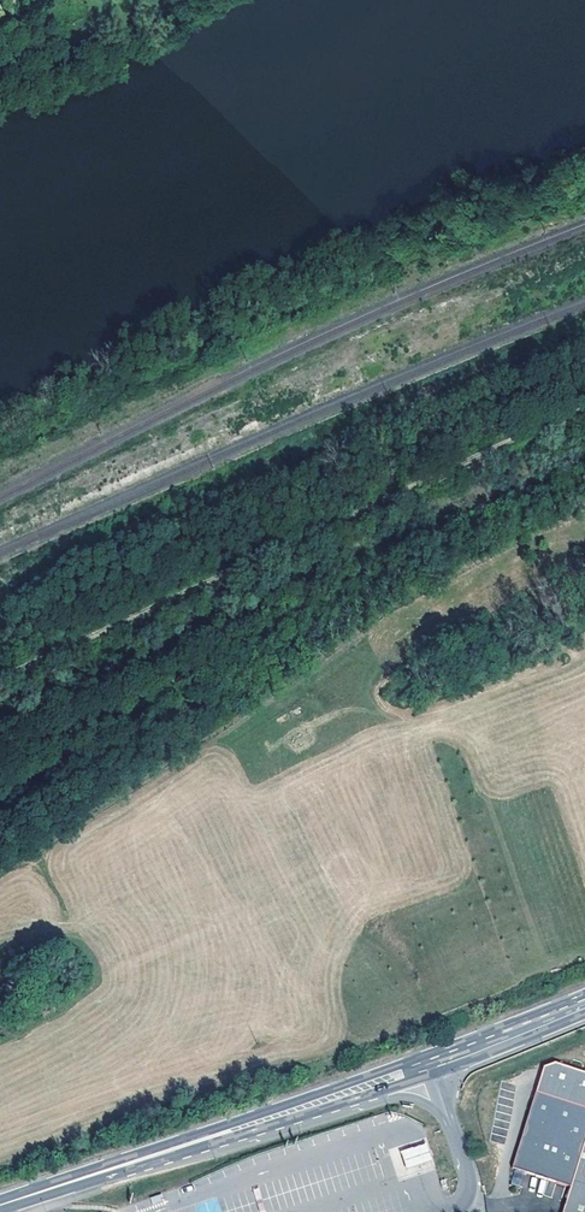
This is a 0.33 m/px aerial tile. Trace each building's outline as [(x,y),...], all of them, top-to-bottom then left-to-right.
[(566,1177),(555,1211),(584,1211),(584,1170),(583,1169),(584,1163),(584,1100),(584,1097),(584,1065),(551,1054),(539,1059),(509,1160),(566,1177)] [(430,1159),(424,1142),(400,1150),(406,1167),(430,1159)] [(542,1178),(537,1193),(551,1197),(555,1183),(542,1178)]
